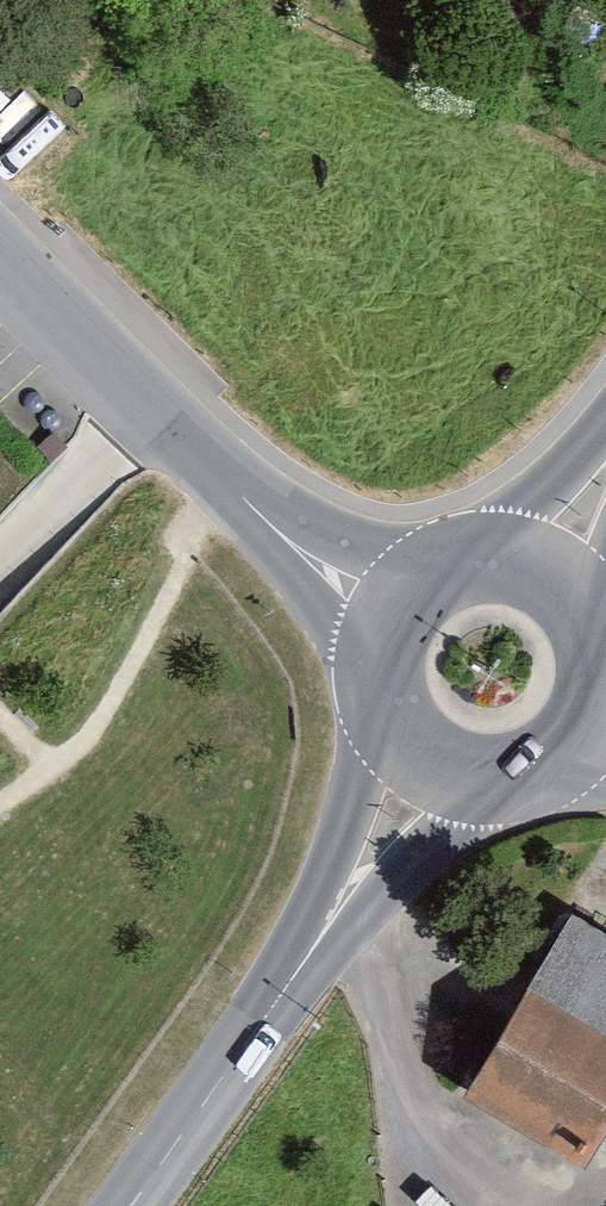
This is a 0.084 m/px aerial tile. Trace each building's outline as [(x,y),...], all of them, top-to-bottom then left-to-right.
[(455,1102),(567,1171),(605,1108),(605,931),(574,911),(455,1102)]
